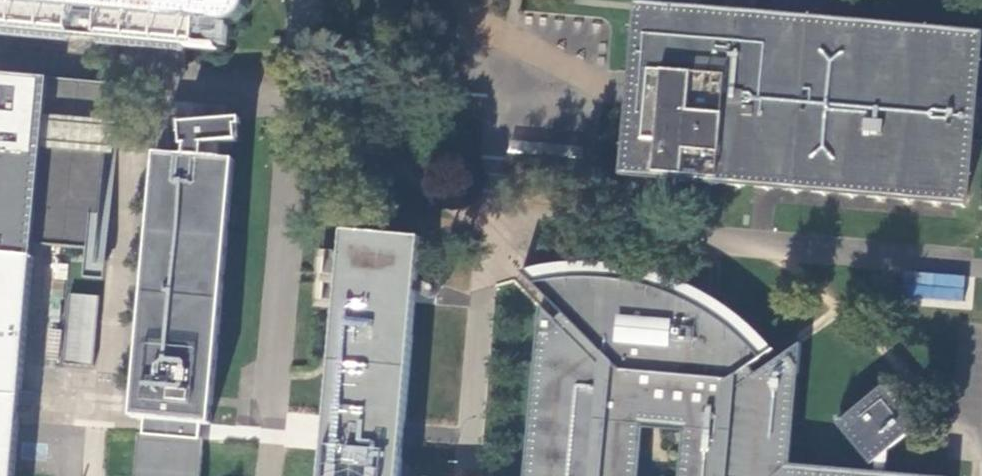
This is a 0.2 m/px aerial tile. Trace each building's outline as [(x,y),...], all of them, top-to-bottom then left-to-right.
[(15,33),(25,34),(29,34),(30,34),(34,35),(36,35),(40,35),(44,35),(58,37),(63,37),(72,38),(74,38),(75,38),(97,40),(100,40),(114,42),(119,42),(129,43),(138,44),(143,44),(148,45),(151,45),(157,45),(162,46),(176,47),(185,48),(196,49),(196,43),(198,25),(198,23),(203,24),(208,24),(216,25),(217,25),(222,25),(224,26),(229,25),(234,24),(236,23),(238,22),(242,19),(245,15),(248,10),(249,6),(249,4),(249,1),(249,0),(0,0),(0,32),(15,33)] [(784,22),(777,21),(773,21),(760,20),(754,19),(755,0),(718,0),(717,16),(698,14),(699,0),(642,0),(641,3),(641,7),(641,10),(641,12),(640,20),(638,42),(637,48),(637,52),(636,69),(634,69),(633,73),(635,73),(634,82),(633,99),(632,108),(630,108),(630,112),(632,112),(630,131),(629,139),(628,151),(628,153),(627,166),(626,171),(629,172),(637,172),(645,173),(652,174),(655,174),(660,174),(665,175),(667,175),(683,176),(682,182),(684,182),(684,177),(710,179),(710,185),(711,185),(712,179),(738,182),(738,187),(739,187),(740,182),(755,183),(766,184),(766,190),(767,190),(768,184),(794,186),(794,192),(796,192),(797,187),(823,189),(823,194),(824,195),(824,189),(851,191),(850,197),(852,197),(852,191),(879,194),(878,199),(880,199),(880,194),(907,196),(906,202),(908,202),(908,196),(934,198),(934,204),(935,204),(936,199),(954,200),(957,200),(962,201),(962,206),(963,207),(964,198),(965,198),(965,194),(969,141),(972,109),(973,99),(978,45),(978,38),(917,33),(879,30),(826,25),(799,23),(797,23),(791,22),(784,22)] [(15,475),(16,471),(16,467),(17,458),(18,441),(20,423),(20,415),(21,406),(23,388),(25,362),(26,354),(27,337),(28,328),(29,319),(31,302),(34,267),(35,258),(36,246),(38,246),(40,246),(46,247),(50,247),(69,249),(87,250),(92,251),(100,251),(100,250),(107,163),(108,151),(108,148),(107,148),(108,138),(109,129),(109,128),(111,107),(112,89),(113,84),(77,81),(50,78),(17,75),(0,74),(0,475),(15,475)] [(132,434),(128,475),(192,475),(195,440),(192,440),(193,432),(194,424),(205,425),(207,405),(207,401),(208,396),(229,163),(231,143),(237,142),(235,121),(185,126),(175,126),(177,148),(179,148),(179,153),(178,158),(156,156),(149,155),(126,417),(137,418),(136,427),(136,434),(132,434)] [(395,468),(396,459),(396,457),(396,454),(397,452),(397,450),(397,444),(397,442),(398,434),(399,426),(399,424),(400,416),(401,407),(401,398),(402,389),(404,372),(405,363),(405,354),(407,337),(408,329),(408,320),(410,305),(410,302),(411,294),(411,292),(411,289),(412,285),(412,283),(412,282),(416,240),(366,236),(337,233),(334,276),(333,278),(333,282),(333,284),(333,287),(332,295),(331,301),(331,303),(331,304),(331,309),(330,313),(330,314),(329,322),(329,330),(328,339),(327,348),(326,356),(326,365),(325,374),(324,382),(323,391),(322,400),(322,408),(321,417),(320,426),(319,433),(319,435),(318,443),(318,448),(318,452),(317,461),(316,469),(315,475),(394,475),(395,468)] [(888,475),(883,474),(879,474),(870,473),(843,471),(829,470),(821,469),(816,468),(802,467),(790,466),(792,445),(792,440),(794,413),(795,408),(798,372),(800,372),(803,344),(787,355),(758,374),(755,370),(752,366),(762,359),(771,353),(734,318),(730,315),(726,312),(725,312),(723,311),(709,302),(707,301),(691,292),(676,286),(652,278),(639,274),(625,272),(598,269),(571,269),(562,270),(554,271),(546,272),(525,276),(533,284),(548,300),(564,314),(565,315),(557,323),(556,322),(553,319),(550,317),(545,318),(542,320),(539,324),(538,334),(540,334),(536,375),(535,389),(533,415),(532,420),(531,433),(530,447),(528,469),(527,475),(902,475),(888,475)] [(913,296),(962,300),(964,276),(915,271),(913,296)] [(69,292),(62,361),(92,364),(99,295),(69,292)] [(540,305),(539,324),(542,320),(545,318),(550,317),(553,319),(540,305)] [(902,409),(883,386),(866,401),(856,409),(840,423),(860,447),(875,464),(880,459),(889,452),(890,451),(897,446),(918,428),(902,409)] [(889,452),(880,459),(879,474),(883,474),(888,475),(890,452),(890,451),(889,452)]
